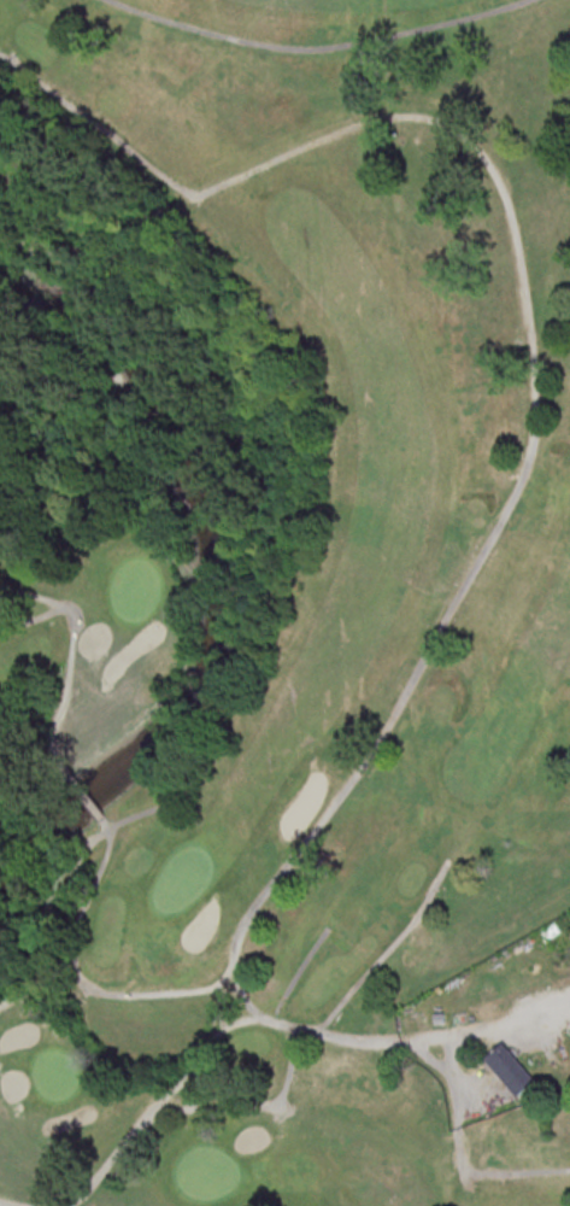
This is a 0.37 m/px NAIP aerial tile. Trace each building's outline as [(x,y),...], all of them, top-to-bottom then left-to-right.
[(484,1057),(515,1098),(536,1082),(505,1042),(484,1057)]
